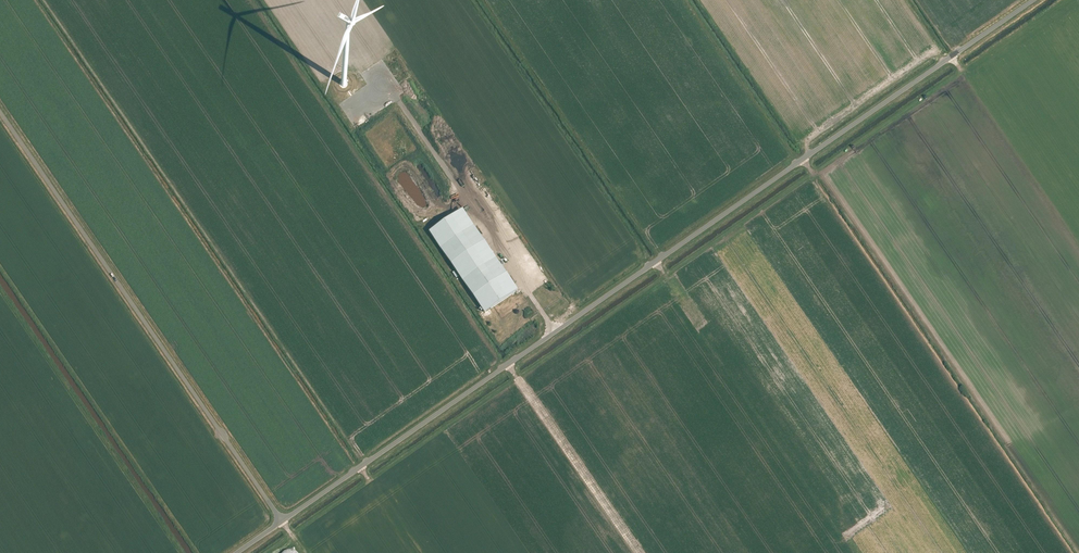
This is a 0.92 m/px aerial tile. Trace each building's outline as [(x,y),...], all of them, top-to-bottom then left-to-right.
[(361,125),(368,121),(363,113),(357,117),(361,125)] [(430,232),(447,257),(485,313),(517,290),(499,263),(493,267),(457,214),(430,232)]
